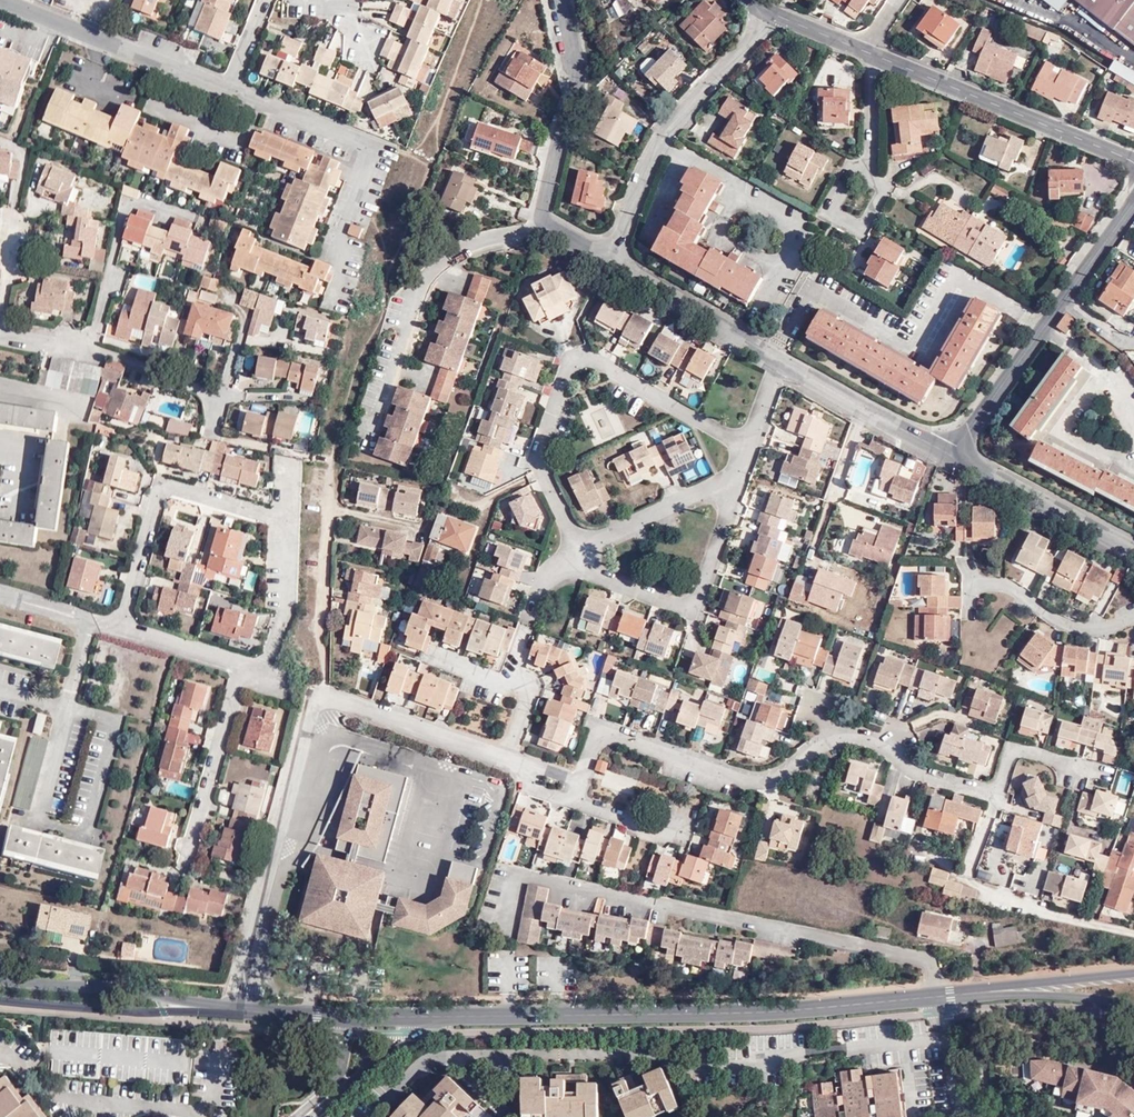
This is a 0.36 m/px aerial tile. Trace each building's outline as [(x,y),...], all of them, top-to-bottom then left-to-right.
[(133,9),(152,16),(159,0),(136,0),(133,9)] [(233,15),(239,0),(204,0),(203,3),(206,4),(233,15)] [(448,17),(455,1),(453,0),(409,0),(422,6),(442,14),(448,17)] [(709,11),(713,9),(704,0),(679,26),(705,51),(726,28),(720,22),(709,11)] [(842,0),(861,14),(869,2),(871,0),(842,0)] [(1133,46),(1133,0),(1075,0),(1133,46)] [(619,2),(613,4),(618,18),(624,16),(619,2)] [(222,41),(233,15),(206,4),(195,31),(222,41)] [(397,4),(394,12),(408,19),(412,11),(397,4)] [(716,5),(713,9),(709,11),(720,22),(727,15),(716,5)] [(415,22),(435,31),(442,14),(422,6),(415,22)] [(930,34),(947,46),(961,27),(934,7),(918,30),(928,37),(930,34)] [(408,19),(394,12),(390,21),(404,28),(408,19)] [(282,13),(277,24),(296,33),(301,23),(282,13)] [(428,47),(435,31),(415,22),(408,38),(413,40),(428,47)] [(1043,43),(1049,33),(1026,24),(1022,34),(1043,43)] [(1007,83),(1018,55),(988,43),(992,32),(984,29),(974,52),(982,55),(976,71),(986,75),(987,74),(991,75),(990,76),(1007,83)] [(943,52),(947,46),(930,34),(928,37),(926,40),(943,52)] [(289,55),(295,40),(286,37),(280,51),(289,55)] [(403,45),(389,39),(385,47),(399,53),(403,45)] [(304,44),(295,40),(289,55),(298,58),(304,44)] [(406,56),(423,64),(431,48),(428,47),(413,40),(410,48),(406,56)] [(399,53),(406,56),(410,48),(403,45),(399,53)] [(323,65),(329,50),(320,47),(314,61),(323,65)] [(385,47),(381,56),(394,62),(395,62),(399,53),(385,47)] [(17,109),(25,89),(24,89),(34,61),(14,54),(0,48),(0,103),(17,109)] [(338,54),(329,50),(323,65),(332,69),(338,54)] [(646,76),(657,87),(660,84),(670,93),(680,83),(676,79),(688,67),(671,50),(658,63),(654,59),(648,59),(641,65),(641,72),(646,76)] [(533,65),(536,60),(523,52),(518,60),(513,58),(504,72),(502,71),(495,83),(526,102),(533,91),(527,88),(538,68),(533,65)] [(416,80),(423,64),(406,56),(399,53),(395,62),(394,62),(390,69),(403,75),(416,80)] [(262,75),(277,82),(286,62),(270,55),(262,75)] [(767,66),(769,66),(771,69),(761,81),(768,87),(766,89),(775,97),(791,80),(793,82),(799,75),(778,55),(767,66)] [(1019,57),(1015,68),(1023,70),(1027,59),(1019,57)] [(547,67),(536,60),(533,65),(538,68),(527,88),(533,91),(547,67)] [(1034,86),(1056,98),(1068,104),(1069,101),(1077,105),(1088,82),(1047,61),(1034,86)] [(1110,70),(1133,84),(1133,72),(1115,61),(1110,70)] [(286,62),(277,82),(294,88),(296,82),(302,69),(286,62)] [(302,69),(296,82),(312,90),(319,74),(320,72),(304,65),(302,69)] [(771,69),(769,66),(757,79),(756,80),(756,81),(765,90),(766,89),(768,87),(761,81),(771,69)] [(312,90),(310,95),(327,102),(335,81),(319,74),(312,90)] [(1126,79),(1117,74),(1114,80),(1122,86),(1126,79)] [(413,90),(417,81),(416,80),(403,75),(399,83),(413,90)] [(335,81),(327,102),(351,111),(357,96),(349,93),(352,88),(335,81)] [(1133,93),(1133,84),(1130,82),(1126,90),(1133,94),(1133,93)] [(419,93),(427,97),(431,87),(423,83),(419,93)] [(1053,102),(1056,98),(1034,86),(1032,90),(1053,102)] [(385,95),(398,121),(413,114),(409,105),(401,88),(385,95)] [(136,126),(141,113),(123,105),(117,120),(116,124),(93,115),(94,111),(97,104),(86,99),(84,104),(83,106),(81,110),(71,106),(72,102),(75,97),(57,89),(45,121),(125,153),(136,126)] [(848,104),(851,104),(851,91),(819,90),(819,106),(825,107),(824,123),(851,124),(851,111),(848,112),(848,104)] [(1133,129),(1133,98),(1130,96),(1128,101),(1108,93),(1098,118),(1112,123),(1113,120),(1126,125),(1133,129)] [(381,129),(398,121),(385,95),(368,103),(381,129)] [(626,133),(634,118),(620,111),(624,103),(608,95),(604,102),(609,106),(594,133),(618,146),(626,133)] [(357,96),(351,111),(360,115),(366,100),(357,96)] [(730,97),(719,115),(728,120),(717,138),(713,135),(708,142),(735,159),(747,139),(744,138),(759,115),(730,97)] [(83,106),(72,102),(71,106),(81,110),(83,106)] [(903,144),(896,145),(893,146),(894,156),(922,153),(920,136),(920,131),(939,129),(937,105),(892,110),(894,124),(901,123),(903,144)] [(116,124),(117,120),(94,111),(93,115),(116,124)] [(351,111),(349,115),(358,119),(360,115),(351,111)] [(639,121),(634,118),(626,133),(631,136),(639,121)] [(894,124),(896,145),(903,144),(901,123),(894,124)] [(169,139),(136,126),(125,153),(123,158),(167,176),(166,179),(224,203),(232,184),(236,186),(242,171),(223,163),(216,180),(173,163),(175,158),(178,159),(190,130),(175,124),(169,139)] [(523,139),(480,124),(471,149),(491,156),(492,152),(516,160),(523,139)] [(315,156),(256,132),(250,148),(308,172),(304,182),(297,180),(273,238),(306,251),(341,163),(325,156),(320,168),(312,164),(315,156)] [(1002,164),(1000,168),(1010,172),(1014,161),(1016,162),(1025,142),(1013,137),(1009,145),(988,137),(984,146),(988,147),(984,156),(1002,164)] [(829,160),(801,144),(785,173),(811,186),(820,169),(824,170),(829,160)] [(981,160),(1000,168),(1002,164),(984,156),(988,147),(984,146),(980,157),(981,160)] [(11,175),(10,178),(18,179),(20,163),(12,162),(13,153),(0,151),(0,174),(11,175)] [(931,162),(920,170),(925,177),(936,169),(931,162)] [(69,217),(87,219),(89,209),(68,206),(75,188),(72,187),(76,177),(47,165),(36,192),(44,196),(46,190),(57,194),(55,201),(64,205),(62,216),(69,217)] [(712,210),(717,202),(714,201),(724,184),(696,168),(695,171),(686,187),(682,193),(686,195),(676,210),(679,212),(682,214),(672,231),(668,230),(667,228),(655,248),(688,268),(686,271),(697,278),(699,274),(750,303),(764,279),(737,264),(738,262),(730,257),(729,259),(713,249),(711,253),(703,249),(696,245),(707,228),(700,224),(710,209),(712,210)] [(686,187),(695,171),(691,169),(682,185),(686,187)] [(477,180),(455,171),(441,205),(462,214),(467,203),(472,205),(479,189),(474,187),(477,180)] [(597,186),(598,181),(599,175),(580,171),(572,204),(584,207),(584,204),(604,208),(607,198),(604,197),(606,188),(603,187),(597,186)] [(1084,171),(1050,171),(1050,200),(1084,200),(1084,171)] [(1011,192),(996,184),(991,192),(1006,201),(1011,192)] [(141,191),(125,185),(122,194),(138,200),(141,191)] [(673,208),(676,210),(686,195),(682,193),(673,208)] [(432,212),(436,203),(432,201),(427,210),(432,212)] [(720,204),(717,202),(712,210),(715,212),(720,204)] [(955,246),(972,216),(964,212),(962,215),(942,203),(933,218),(929,216),(923,228),(955,246)] [(132,216),(123,243),(142,250),(154,216),(139,210),(136,217),(132,216)] [(1073,226),(1089,235),(1096,220),(1078,211),(1072,225),(1073,226)] [(679,212),(668,230),(672,231),(682,214),(679,212)] [(164,253),(172,231),(158,226),(161,216),(155,213),(154,216),(142,250),(141,255),(161,262),(164,253)] [(1008,238),(972,216),(955,246),(990,267),(1008,238)] [(1072,225),(1056,216),(1048,227),(1055,232),(1057,230),(1066,235),(1067,236),(1069,236),(1069,235),(1073,226),(1072,225)] [(100,221),(87,219),(69,217),(67,225),(79,227),(75,248),(66,246),(64,257),(82,260),(83,257),(94,259),(94,261),(105,263),(107,250),(96,248),(100,221)] [(229,225),(212,218),(209,227),(227,233),(229,225)] [(193,236),(194,232),(189,230),(191,224),(176,219),(172,231),(164,253),(184,260),(193,236)] [(363,228),(352,224),(347,234),(359,238),(363,228)] [(253,249),(257,240),(242,234),(236,249),(238,250),(232,265),(255,274),(257,269),(300,287),(299,288),(314,294),(320,279),(326,281),(332,266),(317,261),(312,273),(253,249)] [(204,240),(193,236),(184,260),(182,266),(202,273),(212,243),(204,240)] [(885,238),(882,243),(903,255),(906,249),(885,238)] [(706,243),(703,249),(711,253),(713,249),(714,248),(706,243)] [(903,255),(882,243),(869,266),(871,267),(866,276),(889,288),(900,267),(897,266),(903,255)] [(653,252),(686,271),(688,268),(655,248),(653,252)] [(732,253),(730,257),(738,262),(740,258),(732,253)] [(1062,267),(1068,261),(1063,256),(1057,262),(1062,267)] [(1133,299),(1133,274),(1120,264),(1110,277),(1114,279),(1099,300),(1122,316),(1133,299)] [(565,273),(554,279),(566,303),(578,297),(565,273)] [(748,307),(750,303),(699,274),(697,278),(748,307)] [(440,346),(437,345),(432,343),(425,362),(441,369),(433,395),(447,401),(491,280),(475,275),(467,298),(451,292),(444,310),(449,312),(452,313),(448,324),(446,323),(440,321),(436,333),(441,335),(444,336),(440,346)] [(220,281),(214,279),(204,276),(200,287),(217,292),(220,281)] [(553,277),(544,281),(555,309),(566,303),(554,279),(553,277)] [(69,282),(45,278),(44,285),(39,284),(36,303),(33,303),(32,311),(53,315),(54,310),(72,313),(76,292),(68,291),(69,282)] [(555,309),(544,281),(533,287),(526,297),(528,299),(525,300),(536,323),(540,321),(548,317),(546,313),(555,309)] [(199,290),(199,291),(198,293),(190,291),(186,306),(193,307),(189,321),(182,318),(181,320),(168,316),(171,307),(155,302),(157,294),(139,289),(134,307),(132,312),(123,310),(115,336),(130,340),(132,336),(143,340),(142,345),(151,348),(155,332),(157,326),(164,328),(162,334),(159,344),(173,348),(178,332),(224,346),(226,341),(231,342),(234,333),(229,332),(234,316),(196,304),(197,299),(215,304),(218,296),(199,290)] [(261,294),(245,289),(240,305),(256,310),(261,294)] [(270,328),(278,300),(261,294),(256,310),(249,335),(254,336),(260,333),(262,325),(270,328)] [(624,333),(633,317),(626,314),(629,310),(609,298),(595,322),(614,334),(617,329),(624,333)] [(844,324),(838,321),(822,311),(807,336),(924,403),(937,380),(956,391),(1001,313),(977,299),(968,315),(964,321),(945,354),(942,360),(932,376),(921,369),(915,366),(882,347),(876,343),(844,324)] [(566,303),(555,309),(558,318),(570,311),(566,303)] [(548,317),(540,321),(542,325),(558,318),(555,309),(546,313),(548,317)] [(1060,326),(1070,314),(1062,309),(1053,320),(1060,326)] [(624,333),(619,343),(627,347),(628,344),(630,340),(641,346),(654,324),(635,314),(633,317),(624,333)] [(1053,320),(1051,323),(1060,330),(1073,315),(1070,314),(1060,326),(1053,320)] [(325,348),(331,323),(299,315),(295,331),(308,334),(306,340),(316,342),(315,345),(325,348)] [(155,332),(162,334),(164,328),(157,326),(155,332)] [(688,350),(660,334),(649,354),(670,366),(671,364),(678,368),(688,350)] [(697,344),(702,336),(698,334),(693,342),(697,344)] [(639,350),(641,346),(630,340),(628,344),(639,350)] [(506,372),(504,380),(520,386),(522,387),(525,379),(537,383),(541,371),(537,369),(540,360),(507,348),(500,370),(506,372)] [(688,350),(678,368),(686,372),(685,375),(702,384),(716,360),(699,350),(696,354),(688,350)] [(1028,433),(1078,362),(1062,351),(1013,421),(1028,433)] [(103,368),(75,362),(53,357),(49,372),(40,370),(37,384),(60,389),(81,394),(96,397),(103,368)] [(288,378),(293,363),(260,357),(256,378),(274,381),(275,376),(288,378)] [(127,366),(108,359),(103,376),(121,383),(127,366)] [(307,367),(293,363),(288,378),(288,381),(298,384),(297,389),(314,393),(321,369),(308,365),(307,367)] [(504,380),(501,379),(493,400),(496,401),(492,411),(494,412),(514,419),(518,407),(522,408),(526,397),(517,394),(520,386),(504,380)] [(389,440),(387,439),(381,437),(374,456),(407,468),(431,397),(398,386),(393,404),(398,406),(401,407),(397,418),(395,417),(389,415),(385,427),(390,429),(393,430),(389,440)] [(117,388),(107,414),(129,423),(135,406),(145,410),(151,395),(144,392),(142,397),(117,388)] [(104,409),(107,399),(97,396),(94,406),(104,409)] [(580,412),(597,448),(627,434),(610,398),(580,412)] [(301,409),(282,404),(280,412),(299,417),(301,409)] [(58,417),(0,409),(0,424),(32,429),(56,433),(58,417)] [(89,422),(99,424),(101,410),(91,409),(89,422)] [(806,437),(803,448),(821,454),(831,426),(822,422),(822,421),(808,415),(809,413),(795,409),(791,423),(794,424),(791,432),(806,437)] [(263,433),(274,435),(279,415),(268,412),(266,417),(248,412),(243,432),(262,437),(263,433)] [(274,435),(272,442),(276,443),(278,436),(293,440),(299,417),(280,412),(279,415),(274,435)] [(514,419),(494,412),(490,422),(484,420),(479,433),(483,434),(480,442),(486,444),(500,450),(502,442),(507,428),(512,430),(516,420),(514,419)] [(168,420),(166,433),(190,436),(192,423),(168,420)] [(115,430),(98,425),(96,433),(113,438),(115,430)] [(507,444),(512,430),(507,428),(502,442),(507,444)] [(683,433),(656,446),(665,464),(672,478),(679,474),(676,470),(687,465),(696,460),(683,433)] [(1040,435),(1031,453),(1086,484),(1089,479),(1133,505),(1133,482),(1097,462),(1095,465),(1040,435)] [(278,436),(276,443),(292,446),(293,440),(278,436)] [(38,529),(53,531),(67,443),(51,440),(41,510),(38,529)] [(209,452),(216,454),(219,442),(213,441),(209,452)] [(216,454),(224,456),(227,444),(219,442),(216,454)] [(201,470),(211,473),(216,454),(209,452),(194,447),(193,450),(168,443),(164,457),(179,462),(178,467),(200,473),(201,470)] [(502,460),(504,451),(500,450),(486,444),(484,448),(483,452),(474,449),(466,473),(473,476),(471,483),(490,490),(492,483),(493,483),(498,471),(500,466),(498,465),(500,459),(502,460)] [(887,448),(878,444),(874,453),(882,457),(887,448)] [(656,446),(656,445),(648,449),(647,445),(639,449),(630,454),(630,452),(625,454),(636,479),(642,476),(641,474),(656,466),(658,468),(665,464),(656,446)] [(825,456),(839,461),(843,449),(829,445),(825,456)] [(819,464),(823,455),(821,454),(803,448),(799,457),(789,454),(782,474),(816,486),(823,466),(819,464)] [(216,454),(211,473),(222,476),(221,481),(235,485),(236,480),(240,481),(240,483),(257,488),(260,476),(257,475),(260,463),(246,459),(246,461),(227,456),(227,457),(224,456),(216,454)] [(636,479),(625,454),(613,460),(619,472),(623,470),(629,482),(636,479)] [(96,482),(93,492),(111,497),(113,487),(132,492),(137,473),(125,470),(128,460),(113,456),(105,484),(96,482)] [(163,462),(178,467),(179,462),(164,457),(163,462)] [(900,465),(886,460),(880,479),(883,480),(879,490),(889,494),(888,496),(912,504),(922,476),(913,473),(911,481),(897,475),(900,465)] [(937,467),(927,463),(922,477),(924,477),(923,481),(931,484),(937,467)] [(676,470),(679,474),(690,469),(687,465),(676,470)] [(611,499),(602,480),(595,484),(588,470),(569,479),(582,507),(601,498),(603,502),(611,499)] [(505,473),(498,471),(493,483),(501,486),(505,473)] [(141,474),(137,473),(132,492),(136,493),(141,474)] [(417,517),(422,495),(407,492),(406,495),(389,491),(390,489),(362,484),(358,505),(417,517)] [(542,517),(527,487),(512,494),(516,501),(510,504),(515,514),(512,523),(537,532),(542,517)] [(111,497),(93,492),(90,503),(96,505),(88,533),(112,540),(120,511),(107,508),(111,497)] [(762,512),(758,522),(762,523),(780,529),(783,519),(789,521),(793,510),(796,502),(769,492),(765,502),(769,503),(766,513),(762,512)] [(965,541),(965,520),(957,520),(958,494),(938,494),(938,504),(935,504),(935,526),(957,527),(956,541),(965,541)] [(601,498),(582,507),(585,513),(604,504),(603,502),(601,498)] [(974,521),(965,520),(965,541),(973,541),(973,538),(989,539),(996,539),(997,512),(986,508),(974,507),(974,521)] [(793,510),(789,521),(795,523),(798,512),(793,510)] [(476,528),(440,515),(424,559),(435,562),(442,542),(468,551),(476,528)] [(501,524),(493,521),(490,529),(499,532),(501,524)] [(36,544),(38,528),(14,524),(0,522),(0,538),(36,544)] [(778,541),(782,530),(780,529),(762,523),(759,534),(761,534),(754,553),(756,554),(778,562),(784,543),(778,541)] [(889,569),(902,531),(883,524),(879,536),(865,531),(863,535),(859,533),(857,541),(854,540),(849,555),(862,559),(863,557),(879,563),(878,565),(889,569)] [(202,587),(202,588),(208,569),(233,576),(245,535),(220,527),(207,568),(197,565),(191,584),(202,587)] [(362,542),(365,528),(362,527),(359,545),(385,551),(386,547),(362,542)] [(74,528),(70,543),(78,545),(82,530),(74,528)] [(409,561),(419,562),(424,545),(413,543),(413,544),(407,543),(409,537),(365,528),(362,542),(386,547),(385,551),(384,554),(404,559),(405,555),(410,556),(409,561)] [(191,584),(197,565),(186,562),(195,533),(184,529),(183,533),(174,530),(166,557),(171,559),(168,569),(182,573),(179,581),(181,581),(191,584)] [(804,538),(810,540),(813,532),(807,530),(804,538)] [(1035,571),(1044,576),(1045,575),(1048,568),(1054,557),(1045,552),(1051,542),(1031,533),(1016,562),(1028,568),(1031,563),(1038,567),(1035,571)] [(759,534),(752,553),(754,553),(761,534),(759,534)] [(245,535),(233,576),(240,578),(245,563),(240,561),(248,535),(245,535)] [(35,548),(36,544),(0,538),(0,543),(35,548)] [(503,567),(500,575),(515,580),(519,582),(528,555),(499,545),(495,556),(501,558),(498,566),(503,567)] [(1053,582),(1070,591),(1071,590),(1085,562),(1086,561),(1069,551),(1063,562),(1054,580),(1053,582)] [(746,584),(766,591),(769,581),(773,582),(780,563),(778,562),(756,554),(746,584)] [(793,567),(800,570),(804,558),(797,555),(793,567)] [(1059,560),(1054,557),(1048,568),(1053,570),(1059,560)] [(101,564),(77,558),(68,588),(93,595),(101,564)] [(1048,568),(1045,575),(1054,580),(1063,562),(1059,560),(1053,570),(1048,568)] [(1085,562),(1071,590),(1091,601),(1094,596),(1100,599),(1113,574),(1094,564),(1093,567),(1085,562)] [(1028,568),(1035,571),(1038,567),(1031,563),(1028,568)] [(350,593),(348,601),(371,605),(373,597),(381,599),(384,586),(372,584),(374,575),(348,570),(346,580),(352,581),(354,581),(352,593),(350,593)] [(1117,570),(1111,582),(1120,586),(1125,574),(1117,570)] [(821,608),(840,613),(849,580),(818,571),(814,586),(827,589),(821,608)] [(418,572),(413,586),(425,589),(430,576),(418,572)] [(1040,596),(1047,579),(1030,572),(1023,590),(1040,596)] [(500,575),(494,573),(492,580),(486,578),(479,598),(506,607),(509,597),(506,596),(509,587),(512,588),(515,580),(500,575)] [(927,607),(948,608),(948,597),(946,597),(946,576),(919,576),(919,587),(922,587),(921,597),(927,597),(927,607)] [(194,615),(202,587),(191,584),(181,581),(178,591),(165,588),(164,590),(157,588),(153,600),(160,602),(159,608),(176,613),(177,610),(194,615)] [(789,599),(789,600),(808,607),(813,593),(804,590),(805,586),(795,582),(789,599)] [(728,620),(746,627),(756,600),(725,589),(720,601),(724,603),(727,604),(726,609),(723,608),(719,617),(728,620)] [(609,605),(610,602),(590,595),(589,598),(609,605)] [(610,630),(615,616),(619,605),(610,602),(609,605),(589,598),(579,627),(600,634),(602,627),(610,630)] [(433,623),(432,627),(448,632),(456,611),(424,600),(418,617),(433,623)] [(376,615),(378,607),(371,605),(348,601),(345,615),(349,617),(352,617),(351,626),(347,626),(344,639),(353,641),(351,652),(362,654),(365,640),(380,643),(383,628),(385,629),(388,617),(376,615)] [(233,634),(241,636),(252,639),(259,617),(242,612),(242,614),(219,607),(212,632),(232,638),(233,634)] [(927,607),(919,607),(919,615),(916,615),(915,641),(945,642),(946,629),(950,629),(951,616),(948,616),(948,608),(927,607)] [(448,632),(445,642),(460,647),(465,634),(469,635),(475,618),(456,611),(448,632)] [(645,629),(647,622),(625,614),(623,618),(615,616),(610,630),(610,633),(617,635),(619,632),(641,640),(644,631),(645,629)] [(424,648),(429,635),(429,633),(432,627),(433,623),(418,617),(413,615),(406,636),(409,637),(407,642),(424,648)] [(475,618),(469,635),(473,636),(469,645),(485,651),(486,649),(495,625),(475,618)] [(784,631),(787,621),(781,618),(778,628),(784,631)] [(741,644),(747,627),(746,627),(728,620),(726,628),(721,626),(719,632),(713,649),(715,650),(731,655),(735,642),(741,644)] [(802,631),(803,626),(787,621),(784,631),(778,628),(773,644),(779,646),(776,655),(791,661),(794,653),(802,631)] [(500,650),(508,653),(516,633),(495,625),(486,649),(499,654),(500,650)] [(641,640),(638,649),(665,658),(675,631),(666,628),(665,630),(654,626),(653,631),(652,634),(644,631),(641,640)] [(39,666),(38,670),(50,673),(57,643),(0,628),(0,656),(39,666)] [(822,638),(802,631),(794,653),(815,661),(814,665),(824,668),(829,654),(830,650),(819,647),(822,638)] [(1062,667),(1065,647),(1056,646),(1038,632),(1020,656),(1038,670),(1042,665),(1062,667)] [(424,648),(423,652),(426,653),(432,637),(429,635),(424,648)] [(552,647),(535,641),(529,660),(536,662),(535,665),(545,669),(547,663),(552,665),(556,670),(573,663),(573,662),(569,651),(558,648),(553,646),(552,647)] [(560,641),(558,648),(569,651),(571,645),(560,641)] [(829,654),(824,668),(823,672),(833,675),(834,672),(853,678),(864,647),(845,641),(839,658),(829,654)] [(405,646),(423,652),(424,648),(407,642),(405,646)] [(1119,643),(1117,654),(1117,656),(1125,657),(1127,645),(1119,643)] [(769,653),(776,655),(779,646),(773,644),(769,653)] [(485,651),(469,645),(468,650),(483,656),(485,653),(485,651)] [(1062,667),(1061,676),(1076,678),(1076,673),(1095,676),(1098,655),(1090,654),(1091,650),(1065,647),(1062,667)] [(724,685),(734,656),(731,655),(715,650),(712,658),(705,655),(703,660),(696,658),(691,673),(724,685)] [(1095,676),(1095,679),(1103,681),(1102,685),(1127,688),(1130,667),(1131,658),(1125,657),(1117,656),(1117,654),(1107,652),(1106,656),(1098,655),(1095,676)] [(794,653),(791,661),(812,668),(814,665),(815,661),(794,653)] [(610,680),(617,658),(609,655),(601,677),(610,680)] [(899,683),(909,687),(916,667),(916,666),(887,656),(884,664),(881,663),(873,687),(895,694),(899,683)] [(1038,670),(1020,656),(1018,660),(1036,673),(1038,670)] [(737,660),(733,685),(745,687),(749,662),(737,660)] [(581,677),(588,674),(585,666),(580,669),(577,661),(573,662),(573,663),(576,670),(577,670),(581,677)] [(569,697),(581,702),(585,689),(583,688),(588,674),(581,677),(577,670),(576,670),(573,663),(556,670),(559,680),(561,679),(565,677),(569,685),(565,687),(562,695),(564,696),(569,697)] [(402,690),(410,693),(417,674),(410,671),(411,668),(397,664),(389,686),(402,690)] [(916,667),(909,687),(919,690),(920,688),(933,692),(951,699),(957,682),(916,667)] [(757,675),(774,680),(776,673),(760,668),(757,675)] [(619,696),(632,700),(640,678),(619,670),(609,698),(618,701),(619,696)] [(834,672),(833,675),(852,682),(853,678),(834,672)] [(418,696),(431,700),(439,679),(426,674),(425,676),(417,674),(410,693),(418,696)] [(632,700),(630,705),(639,708),(641,700),(652,704),(659,684),(640,678),(632,700)] [(765,696),(769,685),(750,678),(746,690),(759,694),(765,696)] [(445,705),(452,708),(459,689),(451,686),(453,683),(439,679),(431,700),(445,705)] [(189,734),(190,734),(196,714),(198,714),(200,707),(206,708),(210,690),(190,685),(183,709),(179,708),(173,730),(189,734)] [(389,686),(387,692),(400,696),(402,690),(389,686)] [(920,688),(919,690),(917,697),(930,701),(933,692),(920,688)] [(671,694),(666,710),(673,712),(675,708),(677,703),(681,692),(673,689),(671,694)] [(985,716),(997,720),(1005,699),(978,690),(974,699),(972,707),(987,712),(985,716)] [(655,711),(664,714),(666,710),(671,694),(662,691),(655,711)] [(763,704),(765,696),(759,694),(756,702),(762,704),(763,704)] [(416,701),(429,706),(431,700),(418,696),(416,701)] [(962,707),(971,710),(972,707),(974,699),(965,696),(962,707)] [(551,716),(572,724),(578,709),(588,713),(591,705),(581,702),(569,697),(566,704),(561,702),(550,698),(544,713),(551,716)] [(431,700),(429,706),(443,711),(444,708),(445,705),(431,700)] [(641,700),(639,708),(649,712),(652,704),(641,700)] [(677,722),(696,729),(697,725),(703,707),(685,700),(683,705),(681,711),(677,722)] [(765,705),(781,710),(783,706),(766,700),(765,705)] [(1103,700),(1102,709),(1117,710),(1118,702),(1103,700)] [(726,708),(705,702),(703,707),(697,725),(706,728),(705,732),(717,736),(720,728),(726,708)] [(750,721),(756,723),(762,704),(756,702),(750,721)] [(675,708),(681,711),(683,705),(677,703),(675,708)] [(765,705),(763,704),(762,704),(756,723),(776,730),(782,712),(783,711),(781,710),(765,705)] [(996,725),(997,720),(985,716),(987,712),(972,707),(971,710),(969,715),(996,725)] [(1030,729),(1048,734),(1053,716),(1027,708),(1021,726),(1030,729)] [(1089,718),(1094,720),(1102,722),(1105,714),(1092,709),(1089,718)] [(776,730),(783,732),(789,714),(782,712),(776,730)] [(255,713),(247,745),(261,748),(260,754),(274,757),(279,739),(276,737),(279,728),(274,727),(276,718),(255,713)] [(538,746),(556,752),(559,744),(564,746),(572,724),(551,716),(547,727),(546,726),(538,746)] [(1072,738),(1087,743),(1094,720),(1089,718),(1084,716),(1081,726),(1064,721),(1059,737),(1071,741),(1072,738)] [(40,739),(45,719),(37,717),(31,737),(40,739)] [(772,743),(776,730),(756,723),(750,721),(748,720),(738,751),(754,757),(760,757),(765,740),(772,743)] [(1095,745),(1094,747),(1105,751),(1104,753),(1117,757),(1117,754),(1112,736),(1100,733),(1103,723),(1102,722),(1094,720),(1087,743),(1095,745)] [(967,739),(970,729),(955,723),(951,736),(946,735),(944,740),(935,745),(940,754),(950,757),(950,755),(960,758),(967,739)] [(1028,736),(1030,729),(1021,726),(1019,734),(1028,736)] [(173,730),(168,728),(165,738),(170,739),(166,756),(162,768),(184,774),(190,750),(185,749),(186,743),(189,734),(173,730)] [(1069,749),(1071,741),(1059,737),(1056,745),(1069,749)] [(170,739),(165,738),(160,754),(166,756),(170,739)] [(960,758),(960,760),(972,764),(973,762),(986,766),(992,747),(967,739),(960,758)] [(261,748),(247,745),(246,751),(260,754),(261,748)] [(36,816),(50,749),(35,746),(20,813),(36,816)] [(13,751),(0,747),(0,805),(13,751)] [(1115,764),(1117,757),(1104,754),(1102,761),(1115,764)] [(599,760),(595,771),(605,774),(609,763),(599,760)] [(881,798),(885,787),(874,784),(878,772),(868,769),(869,767),(852,763),(846,783),(862,787),(861,792),(870,795),(881,798)] [(353,853),(359,855),(387,862),(409,777),(360,765),(339,849),(353,853)] [(184,774),(162,768),(160,777),(182,782),(184,774)] [(1031,797),(1027,799),(1032,808),(1036,807),(1035,809),(1037,809),(1046,812),(1042,823),(1062,829),(1065,818),(1053,815),(1058,801),(1047,797),(1038,777),(1026,782),(1027,783),(1025,784),(1031,797)] [(158,781),(148,778),(145,792),(155,794),(158,781)] [(255,827),(259,828),(267,793),(264,792),(255,790),(244,788),(238,812),(241,813),(239,823),(255,827)] [(1096,797),(1084,793),(1078,812),(1099,817),(1099,814),(1113,818),(1119,797),(1098,791),(1096,797)] [(962,804),(964,796),(955,793),(952,802),(934,796),(925,827),(955,835),(960,818),(977,823),(981,809),(962,804)] [(879,806),(881,798),(870,795),(868,803),(879,806)] [(912,835),(915,821),(905,818),(910,802),(893,797),(885,826),(875,823),(870,839),(881,842),(885,827),(912,835)] [(537,812),(515,805),(507,832),(517,836),(518,833),(541,841),(544,831),(545,827),(549,817),(537,813),(537,812)] [(713,839),(731,845),(733,838),(736,839),(743,816),(722,809),(718,820),(712,839),(713,839)] [(168,829),(171,818),(156,814),(150,835),(144,834),(141,846),(172,853),(177,832),(168,829)] [(791,844),(799,846),(805,823),(795,821),(796,818),(784,815),(782,824),(780,829),(775,827),(772,839),(781,841),(779,846),(790,849),(791,844)] [(1042,824),(1016,816),(1013,825),(1015,825),(1007,851),(1033,858),(1042,824)] [(712,831),(710,838),(711,839),(712,839),(718,820),(714,818),(710,830),(712,831)] [(244,868),(253,834),(255,827),(239,823),(237,822),(235,833),(231,833),(226,852),(221,850),(218,861),(244,868)] [(558,859),(567,832),(554,827),(553,830),(552,833),(544,831),(541,841),(539,845),(547,848),(545,854),(558,859)] [(603,863),(605,860),(610,843),(603,840),(603,838),(604,835),(591,830),(587,841),(586,844),(582,858),(595,862),(596,861),(603,863)] [(1109,858),(1105,870),(1116,874),(1104,905),(1131,915),(1133,908),(1133,903),(1131,902),(1133,894),(1133,832),(1131,831),(1123,854),(1113,850),(1109,858)] [(581,836),(567,832),(558,859),(572,863),(579,866),(581,860),(582,858),(586,844),(579,842),(580,839),(581,836)] [(97,886),(105,856),(92,853),(91,858),(57,850),(28,843),(29,838),(13,834),(6,865),(97,886)] [(1092,873),(1103,876),(1105,870),(1109,858),(1100,854),(1103,844),(1071,836),(1066,853),(1096,862),(1092,873)] [(617,868),(625,870),(631,850),(624,848),(625,845),(625,842),(612,837),(611,840),(610,843),(605,860),(618,864),(617,868)] [(731,854),(734,846),(731,845),(713,839),(711,847),(708,846),(705,845),(701,859),(710,863),(724,867),(729,853),(731,854)] [(789,852),(790,849),(779,846),(781,841),(772,839),(771,843),(769,847),(789,852)] [(755,860),(766,862),(769,847),(771,843),(760,841),(755,860)] [(1037,848),(1035,861),(1045,862),(1047,850),(1037,848)] [(350,865),(356,866),(359,855),(353,853),(350,865)] [(724,867),(728,869),(733,854),(731,854),(729,853),(724,867)] [(701,859),(687,854),(686,854),(683,863),(676,861),(669,881),(679,885),(681,877),(703,884),(710,863),(701,859)] [(669,881),(676,861),(677,859),(663,855),(662,857),(661,860),(653,857),(647,876),(655,879),(656,877),(669,881)] [(376,907),(377,902),(385,873),(356,866),(350,865),(323,858),(307,919),(369,935),(376,907)] [(384,920),(398,924),(435,933),(468,913),(480,866),(454,859),(446,895),(431,905),(391,895),(389,904),(387,910),(384,920)] [(616,870),(617,868),(618,864),(605,860),(603,863),(603,865),(616,870)] [(932,873),(948,877),(950,872),(934,867),(932,873)] [(1049,871),(1044,890),(1053,893),(1052,897),(1062,900),(1062,898),(1082,904),(1088,882),(1068,876),(1068,877),(1049,871)] [(963,885),(963,884),(948,880),(948,877),(932,873),(929,883),(944,887),(941,898),(958,902),(963,885)] [(167,915),(179,918),(180,914),(184,900),(173,897),(175,890),(165,887),(167,881),(143,876),(141,881),(138,880),(134,894),(153,898),(152,902),(170,906),(167,915)] [(654,882),(667,887),(669,881),(656,877),(655,879),(654,882)] [(513,939),(534,943),(540,918),(547,920),(556,921),(555,928),(561,929),(571,931),(581,933),(587,935),(588,928),(595,930),(594,933),(604,935),(610,937),(620,939),(627,940),(628,936),(630,923),(597,916),(597,918),(559,910),(560,905),(543,901),(546,887),(526,883),(513,939)] [(958,902),(973,906),(978,890),(963,885),(958,902)] [(133,893),(128,892),(124,904),(131,906),(133,893)] [(184,900),(180,914),(191,916),(192,913),(204,916),(205,913),(229,919),(234,898),(217,894),(214,901),(205,898),(206,895),(195,893),(192,902),(184,900)] [(387,910),(389,904),(377,902),(376,907),(387,910)] [(87,935),(91,916),(42,904),(37,926),(65,933),(66,930),(87,935)] [(929,938),(948,942),(949,941),(960,943),(962,933),(951,930),(953,920),(923,913),(918,934),(929,936),(929,938)] [(632,917),(630,923),(628,936),(636,937),(644,939),(648,922),(648,920),(632,917)] [(395,937),(398,924),(384,920),(380,934),(395,937)] [(556,921),(547,920),(546,926),(555,928),(556,921)] [(664,925),(648,922),(644,939),(643,943),(660,946),(663,929),(664,925)] [(889,938),(891,929),(879,926),(877,935),(889,938)] [(571,931),(561,929),(560,935),(570,937),(571,931)] [(680,932),(663,929),(660,946),(666,947),(665,952),(682,956),(691,958),(700,960),(707,961),(708,955),(715,956),(714,960),(722,962),(729,963),(729,958),(731,958),(733,946),(718,943),(717,946),(679,937),(680,932)] [(1018,931),(994,935),(996,947),(1020,943),(1018,931)] [(736,941),(733,946),(731,958),(740,960),(749,962),(750,955),(791,963),(794,948),(753,939),(752,945),(736,941)] [(135,954),(137,943),(125,941),(123,952),(135,954)] [(740,960),(731,958),(729,958),(729,963),(739,966),(740,960)] [(1119,1077),(1108,1074),(1048,1059),(1031,1060),(1032,1078),(1064,1086),(1062,1097),(1078,1101),(1077,1103),(1103,1110),(1104,1107),(1109,1108),(1115,1113),(1112,1116),(1133,1116),(1133,1089),(1119,1077)] [(675,1097),(661,1068),(643,1076),(646,1083),(637,1087),(630,1073),(614,1080),(616,1083),(613,1085),(628,1116),(648,1116),(667,1108),(669,1112),(675,1109),(675,1097)] [(870,1080),(865,1081),(864,1071),(843,1073),(845,1083),(845,1089),(848,1106),(849,1113),(849,1116),(874,1116),(873,1107),(872,1100),(870,1080)] [(845,1083),(843,1073),(836,1073),(837,1084),(845,1083)] [(577,1074),(577,1080),(577,1091),(565,1091),(565,1080),(565,1074),(556,1074),(556,1079),(552,1079),(552,1086),(541,1086),(541,1077),(522,1077),(522,1116),(597,1116),(596,1081),(585,1082),(585,1074),(577,1074)] [(452,1111),(460,1103),(470,1112),(478,1104),(448,1075),(439,1086),(436,1084),(428,1093),(436,1100),(429,1107),(413,1092),(390,1116),(458,1116),(452,1111)] [(876,1076),(879,1099),(880,1107),(881,1116),(905,1116),(899,1075),(876,1076)] [(879,1099),(876,1076),(869,1077),(870,1080),(872,1100),(879,1099)] [(29,1102),(26,1104),(6,1078),(0,1082),(0,1107),(1,1109),(7,1116),(10,1116),(14,1114),(17,1116),(41,1116),(29,1102)] [(841,1114),(840,1107),(839,1094),(834,1094),(833,1084),(814,1086),(818,1116),(841,1116),(841,1114)] [(848,1106),(845,1089),(838,1089),(839,1094),(840,1107),(848,1106)] [(880,1107),(873,1107),(874,1116),(881,1116),(880,1107)]
